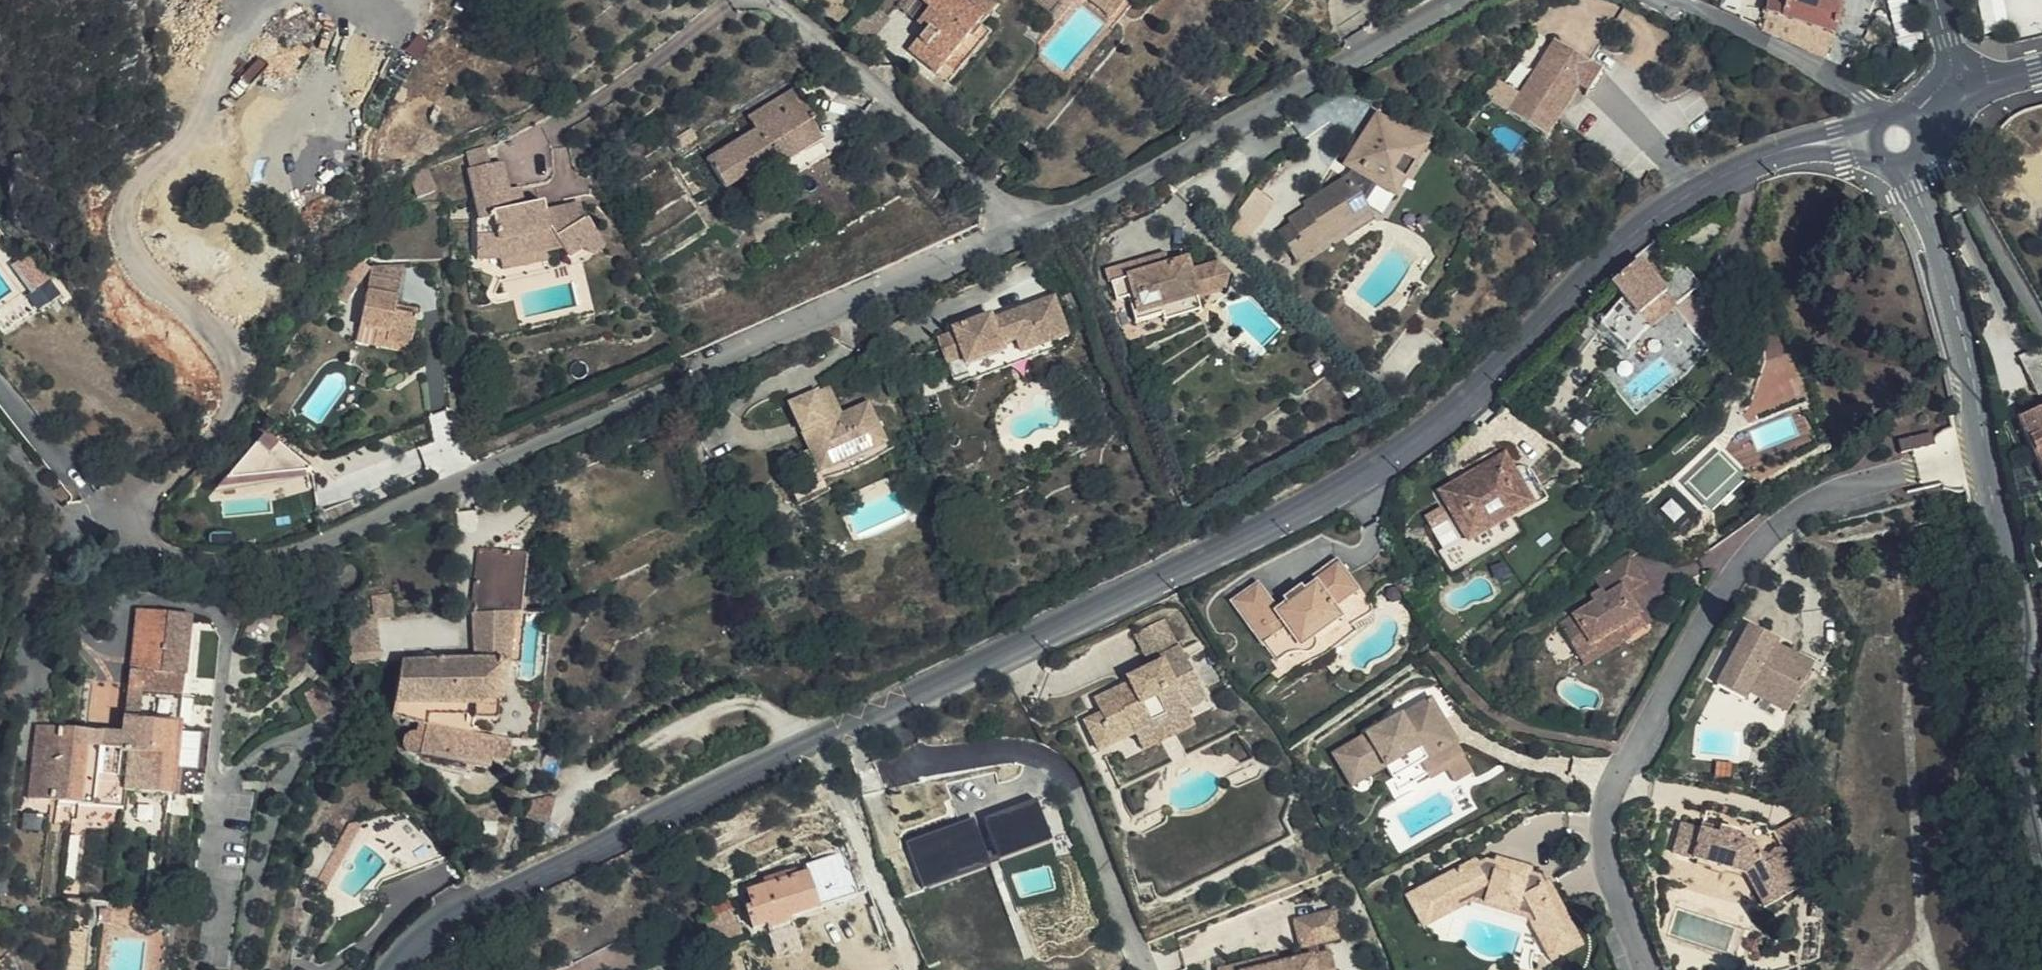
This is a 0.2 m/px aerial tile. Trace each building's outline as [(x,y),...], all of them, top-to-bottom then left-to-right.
[(929,27),(939,36),(919,57),(937,74),(983,19),(985,21),(1000,4),(996,0),(928,0),(927,1),(934,6),(922,21),(929,27)] [(1109,19),(1122,2),(1119,0),(1086,0),(1109,19)] [(1768,15),(1835,37),(1842,0),(1771,0),(1768,15)] [(871,38),(889,14),(875,3),(852,32),(860,39),(866,34),(871,38)] [(1764,30),(1768,33),(1827,56),(1835,37),(1768,15),(1767,14),(1764,30)] [(939,36),(929,27),(911,49),(919,57),(939,36)] [(1582,85),(1594,66),(1562,45),(1551,63),(1546,60),(1510,114),(1548,138),(1582,85)] [(1603,71),(1594,66),(1582,85),(1591,90),(1603,71)] [(803,98),(796,87),(751,118),(756,128),(803,98)] [(714,140),(701,149),(708,160),(727,188),(774,157),(779,164),(822,136),(811,120),(815,117),(803,98),(756,128),(721,151),(714,140)] [(1339,178),(1345,183),(1370,198),(1380,204),(1399,174),(1409,180),(1421,161),(1372,130),(1339,178)] [(695,141),(689,132),(669,145),(675,155),(695,141)] [(789,181),(832,154),(822,136),(779,164),(789,181)] [(498,145),(468,148),(469,163),(499,160),(498,145)] [(463,219),(465,248),(480,248),(481,258),(521,242),(523,244),(540,235),(551,252),(577,237),(579,240),(595,229),(583,200),(575,203),(570,189),(541,198),(537,189),(514,197),(509,183),(496,187),(485,161),(455,175),(471,217),(463,219)] [(1399,174),(1380,204),(1389,212),(1409,180),(1399,174)] [(701,181),(691,187),(697,196),(706,189),(701,181)] [(1345,183),(1341,189),(1356,219),(1370,198),(1345,183)] [(1356,219),(1341,189),(1293,213),(1296,221),(1277,230),(1281,236),(1267,244),(1274,258),(1308,243),(1312,250),(1359,227),(1356,219)] [(1308,243),(1274,258),(1284,278),(1365,241),(1359,227),(1312,250),(1308,243)] [(521,242),(481,258),(487,277),(531,263),(523,244),(521,242)] [(480,248),(465,248),(466,258),(481,258),(480,248)] [(1152,267),(1167,263),(1165,253),(1149,257),(1152,267)] [(1149,257),(1108,268),(1116,299),(1130,296),(1137,320),(1165,313),(1164,310),(1198,300),(1227,291),(1230,275),(1219,263),(1193,271),(1189,257),(1167,263),(1152,267),(1149,257)] [(398,267),(367,261),(361,286),(392,293),(398,267)] [(1678,267),(1662,280),(1656,285),(1649,277),(1646,272),(1639,262),(1611,282),(1625,302),(1608,315),(1619,331),(1636,316),(1663,296),(1673,309),(1696,292),(1678,267)] [(1646,272),(1649,277),(1656,272),(1652,267),(1646,272)] [(1656,285),(1662,280),(1656,272),(1649,277),(1656,285)] [(353,320),(370,325),(381,328),(379,336),(404,342),(411,314),(387,307),(390,300),(392,293),(361,286),(353,320)] [(328,288),(317,300),(320,303),(330,289),(328,288)] [(1646,330),(1673,309),(1663,296),(1636,316),(1646,330)] [(413,306),(390,300),(387,307),(411,314),(413,306)] [(1198,300),(1164,310),(1165,313),(1167,323),(1202,313),(1198,300)] [(1056,301),(1010,317),(1012,323),(997,328),(995,322),(994,317),(954,331),(956,336),(940,342),(954,383),(970,377),(967,367),(1020,348),(1023,357),(1057,345),(1070,341),(1056,301)] [(1012,323),(1010,317),(995,322),(997,328),(1012,323)] [(381,328),(370,325),(364,352),(400,360),(404,342),(379,336),(381,328)] [(2037,344),(2013,357),(2016,364),(2010,367),(2017,382),(2024,378),(2032,396),(2040,391),(2041,394),(2041,353),(2037,344)] [(1060,354),(1057,345),(1023,357),(1020,348),(967,367),(970,377),(973,384),(1060,354)] [(797,410),(817,458),(828,453),(836,474),(893,451),(877,411),(851,423),(838,393),(797,410)] [(2022,422),(2041,467),(2041,413),(2022,422)] [(255,505),(278,479),(295,493),(314,471),(266,430),(224,479),(255,505)] [(1913,448),(1934,444),(1932,433),(1911,437),(1913,448)] [(1913,448),(1911,437),(1898,440),(1900,451),(1913,448)] [(836,474),(826,479),(829,487),(896,460),(893,451),(836,474)] [(828,453),(817,458),(826,479),(836,474),(828,453)] [(1445,525),(1458,545),(1505,515),(1507,518),(1541,497),(1530,479),(1529,478),(1529,477),(1528,476),(1526,475),(1525,474),(1524,473),(1522,472),(1520,472),(1519,471),(1517,471),(1515,471),(1513,471),(1512,471),(1510,472),(1508,473),(1500,461),(1440,500),(1453,520),(1445,525)] [(1505,515),(1458,545),(1437,559),(1452,583),(1521,539),(1507,518),(1505,515)] [(392,697),(392,717),(430,725),(431,715),(482,714),(482,719),(499,720),(504,693),(506,663),(509,662),(515,610),(524,611),(527,551),(482,550),(476,610),(478,659),(401,663),(392,697)] [(1559,625),(1579,661),(1597,652),(1591,642),(1623,623),(1630,635),(1645,626),(1626,594),(1643,585),(1628,558),(1592,577),(1602,593),(1591,600),(1594,604),(1559,625)] [(1337,570),(1312,587),(1315,593),(1303,601),(1299,595),(1285,605),(1288,609),(1277,617),(1260,592),(1235,609),(1264,651),(1286,636),(1299,654),(1315,642),(1341,624),(1333,612),(1355,597),(1337,570)] [(1315,593),(1312,587),(1299,595),(1303,601),(1315,593)] [(392,614),(390,594),(371,594),(374,617),(392,614)] [(169,614),(139,611),(132,672),(162,675),(169,614)] [(193,617),(169,614),(162,675),(132,672),(125,735),(37,725),(29,800),(124,810),(126,793),(172,798),(193,617)] [(1176,650),(1162,621),(1135,634),(1152,668),(1179,655),(1176,650)] [(1597,652),(1579,661),(1583,667),(1632,639),(1630,635),(1623,623),(1591,642),(1597,652)] [(1813,667),(1786,651),(1779,663),(1769,657),(1775,645),(1779,640),(1753,625),(1718,686),(1748,702),(1753,694),(1788,713),(1813,667)] [(1318,646),(1315,642),(1299,654),(1286,636),(1264,651),(1276,668),(1279,667),(1281,665),(1282,664),(1285,662),(1287,662),(1289,661),(1293,660),(1296,660),(1299,659),(1303,660),(1305,660),(1307,659),(1310,659),(1313,659),(1315,657),(1317,656),(1318,654),(1319,652),(1319,650),(1319,648),(1318,646)] [(1779,663),(1786,651),(1775,645),(1769,657),(1779,663)] [(1085,724),(1091,736),(1126,719),(1135,736),(1135,738),(1187,713),(1186,711),(1206,702),(1179,649),(1176,650),(1179,655),(1152,668),(1128,680),(1130,685),(1094,702),(1101,716),(1085,724)] [(1445,726),(1445,725),(1433,704),(1420,711),(1420,712),(1420,714),(1419,715),(1419,716),(1420,717),(1420,718),(1420,719),(1420,720),(1409,727),(1409,726),(1408,725),(1407,724),(1405,723),(1404,723),(1404,722),(1403,722),(1401,722),(1369,741),(1374,750),(1342,769),(1355,791),(1387,773),(1400,795),(1428,778),(1425,773),(1425,772),(1425,771),(1425,769),(1425,768),(1425,767),(1425,766),(1426,765),(1443,756),(1433,739),(1443,733),(1444,732),(1445,732),(1445,731),(1445,730),(1445,729),(1445,728),(1445,727),(1445,726)] [(1420,712),(1420,711),(1401,722),(1403,722),(1404,722),(1404,723),(1405,723),(1407,724),(1408,725),(1409,726),(1409,727),(1420,720),(1420,719),(1420,718),(1420,717),(1419,716),(1419,715),(1420,714),(1420,712)] [(1187,713),(1135,738),(1142,753),(1162,744),(1174,738),(1194,728),(1187,713)] [(1126,719),(1091,736),(1099,754),(1135,736),(1126,719)] [(511,740),(430,725),(427,732),(421,732),(415,733),(410,738),(409,745),(413,750),(419,754),(489,767),(490,758),(508,761),(511,740)] [(1461,752),(1445,725),(1445,726),(1445,727),(1445,728),(1445,729),(1445,730),(1445,731),(1445,732),(1444,732),(1443,733),(1433,739),(1443,756),(1452,750),(1453,750),(1454,750),(1455,750),(1456,750),(1457,750),(1458,750),(1459,751),(1460,752),(1461,752)] [(1374,750),(1369,741),(1336,759),(1342,769),(1374,750)] [(1452,750),(1443,756),(1426,765),(1425,766),(1425,767),(1425,768),(1425,769),(1425,771),(1425,772),(1425,773),(1428,778),(1432,784),(1448,774),(1456,788),(1475,777),(1461,752),(1460,752),(1459,751),(1458,750),(1457,750),(1456,750),(1455,750),(1454,750),(1453,750),(1452,750)] [(1243,765),(1226,773),(1229,781),(1246,772),(1243,765)] [(271,783),(245,780),(239,820),(254,822),(259,796),(269,797),(271,783)] [(1056,826),(1048,797),(993,813),(998,831),(954,844),(951,836),(914,854),(925,877),(962,859),(959,854),(1056,826)] [(1160,805),(1143,813),(1147,821),(1163,813),(1160,805)] [(1261,834),(1269,851),(1293,841),(1285,823),(1261,834)] [(1672,857),(1747,877),(1754,873),(1763,889),(1770,885),(1780,901),(1800,888),(1785,862),(1785,859),(1785,857),(1784,855),(1783,852),(1782,851),(1780,850),(1778,850),(1776,851),(1773,851),(1771,853),(1770,854),(1770,856),(1761,854),(1756,847),(1736,841),(1738,834),(1721,830),(1720,836),(1713,835),(1714,831),(1703,828),(1702,831),(1681,826),(1672,857)] [(669,828),(662,832),(667,844),(674,842),(669,828)] [(82,837),(65,835),(60,878),(77,880),(82,837)] [(326,879),(341,856),(338,854),(341,849),(330,841),(314,868),(326,879)] [(827,864),(808,870),(820,906),(839,900),(827,864)] [(1498,864),(1498,869),(1504,870),(1503,877),(1522,881),(1523,875),(1531,877),(1533,873),(1498,864)] [(1504,870),(1498,869),(1486,866),(1479,869),(1477,865),(1443,881),(1447,889),(1412,906),(1424,930),(1459,912),(1456,907),(1487,892),(1496,894),(1495,898),(1517,903),(1517,901),(1525,903),(1537,926),(1532,929),(1542,950),(1548,960),(1550,966),(1581,951),(1561,909),(1549,886),(1543,889),(1538,879),(1531,877),(1523,875),(1522,881),(1503,877),(1504,870)] [(753,906),(747,908),(753,928),(768,923),(789,917),(820,906),(808,870),(789,876),(788,870),(767,877),(769,883),(748,890),(753,906)] [(1754,873),(1747,877),(1766,909),(1780,901),(1770,885),(1763,889),(1754,873)] [(1447,889),(1443,881),(1408,898),(1412,906),(1447,889)] [(1549,886),(1561,909),(1570,905),(1558,882),(1549,886)] [(1456,907),(1459,912),(1472,905),(1527,919),(1532,929),(1537,926),(1525,903),(1517,901),(1517,903),(1495,898),(1496,894),(1487,892),(1456,907)] [(704,915),(713,939),(743,929),(735,905),(704,915)] [(113,911),(101,910),(100,923),(112,924),(113,911)] [(1347,939),(1340,914),(1301,922),(1307,948),(1347,939)] [(116,933),(153,938),(148,969),(163,969),(168,931),(139,928),(140,918),(119,915),(116,933)] [(768,923),(770,929),(791,922),(789,917),(768,923)] [(569,943),(582,967),(627,944),(614,920),(569,943)] [(70,933),(67,969),(85,969),(88,935),(70,933)] [(1548,960),(1542,950),(1540,950),(1538,951),(1537,952),(1536,953),(1534,955),(1533,957),(1548,960)] [(1337,954),(1272,969),(1341,969),(1337,954)] [(1268,962),(1231,969),(1271,969),(1268,962)]
